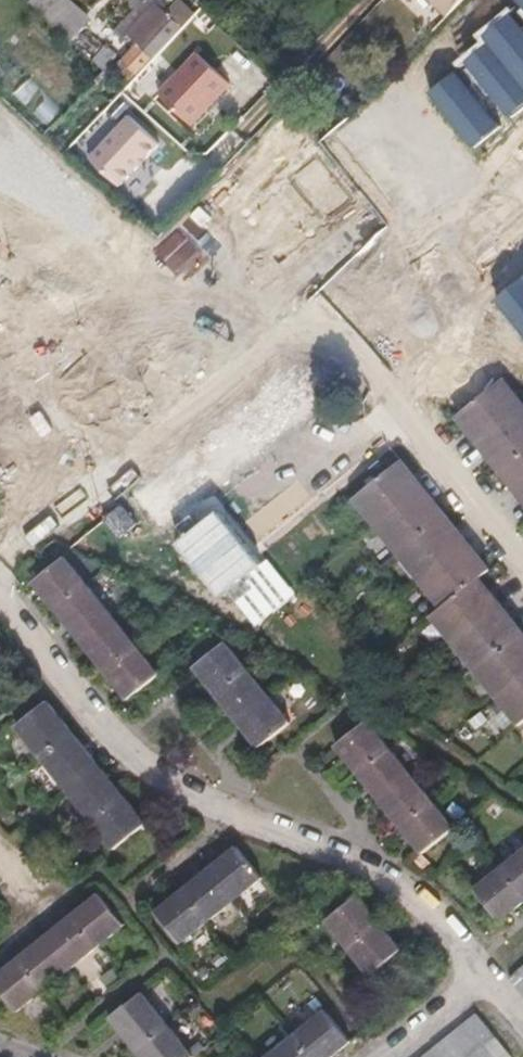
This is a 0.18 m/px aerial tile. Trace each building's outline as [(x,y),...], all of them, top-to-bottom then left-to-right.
[(74,0),(30,0),(29,2),(71,41),(92,17),(74,0)] [(139,72),(196,11),(185,0),(179,0),(169,11),(157,0),(128,30),(141,43),(125,59),(139,72)] [(452,22),(473,0),(430,0),(452,22)] [(518,11),(490,35),(496,42),(473,62),(430,91),(476,148),(502,120),(486,101),(493,96),(513,114),(522,106),(522,8),(518,11)] [(193,126),(230,84),(197,54),(160,96),(193,126)] [(121,184),(158,146),(128,118),(91,156),(121,184)] [(500,298),(522,326),(522,279),(500,298)] [(161,525),(322,396),(294,362),(133,491),(161,525)] [(505,378),(457,418),(522,499),(522,401),(505,378)] [(480,580),(491,571),(403,461),(355,500),(443,608),(433,617),(521,725),(522,723),(522,633),(480,580)] [(137,525),(123,506),(107,519),(121,538),(137,525)] [(159,674),(65,558),(35,582),(129,698),(159,674)] [(196,667),(260,748),(291,723),(227,642),(196,667)] [(17,727),(116,849),(146,825),(47,702),(17,727)] [(454,829),(368,722),(338,747),(423,853),(454,829)] [(182,944),(262,878),(238,847),(157,913),(182,944)] [(522,904),(522,853),(477,890),(501,921),(522,904)] [(125,926),(100,895),(0,976),(0,989),(18,1012),(125,926)] [(401,951),(358,897),(327,921),(371,975),(401,951)] [(522,994),(522,968),(510,978),(522,994)] [(143,1056),(193,1056),(142,993),(111,1018),(143,1056)] [(351,1043),(326,1012),(270,1056),(334,1056),(351,1043)] [(478,1015),(426,1056),(511,1056),(478,1015)]
